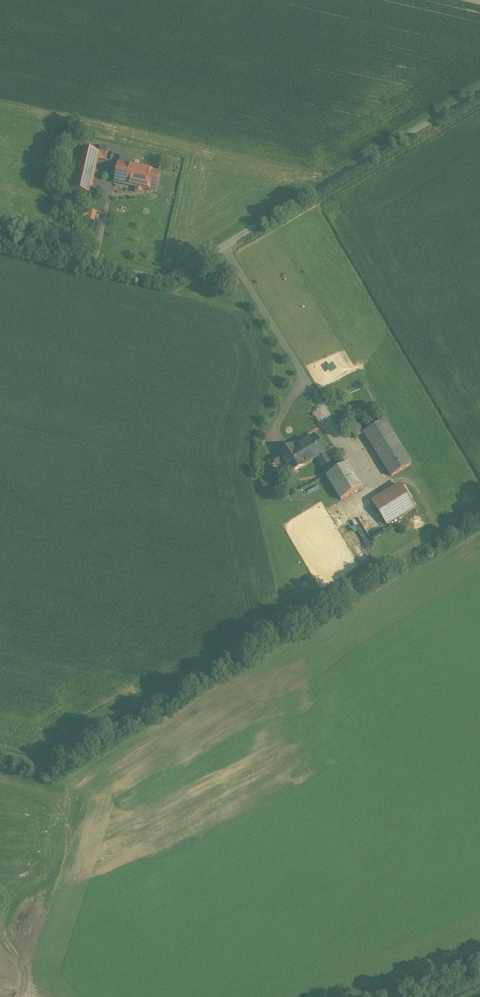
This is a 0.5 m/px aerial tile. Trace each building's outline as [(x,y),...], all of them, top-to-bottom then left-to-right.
[(109,148),(100,146),(99,153),(98,159),(106,161),(109,148)] [(99,153),(72,147),(63,188),(90,194),(98,159),(99,153)] [(133,159),(121,156),(120,155),(118,164),(114,182),(135,187),(136,188),(142,189),(143,189),(155,191),(159,173),(132,167),(133,159)] [(96,211),(89,210),(89,213),(87,220),(93,221),(96,211)] [(89,213),(81,211),(80,218),(87,220),(89,213)] [(411,464),(384,420),(364,432),(364,433),(391,477),(411,464)] [(359,424),(350,429),(355,438),(364,433),(364,432),(359,424)] [(301,442),(293,447),(292,445),(278,454),(283,462),(290,474),(315,458),(324,453),(324,452),(314,437),(302,444),(301,442)] [(335,470),(324,453),(315,458),(326,476),(335,470)] [(278,454),(271,459),(276,467),(283,462),(278,454)] [(326,476),(341,500),(362,487),(347,463),(335,470),(326,476)] [(399,485),(372,502),(386,525),(414,508),(399,485)] [(369,533),(362,537),(368,549),(374,545),(369,533)]
